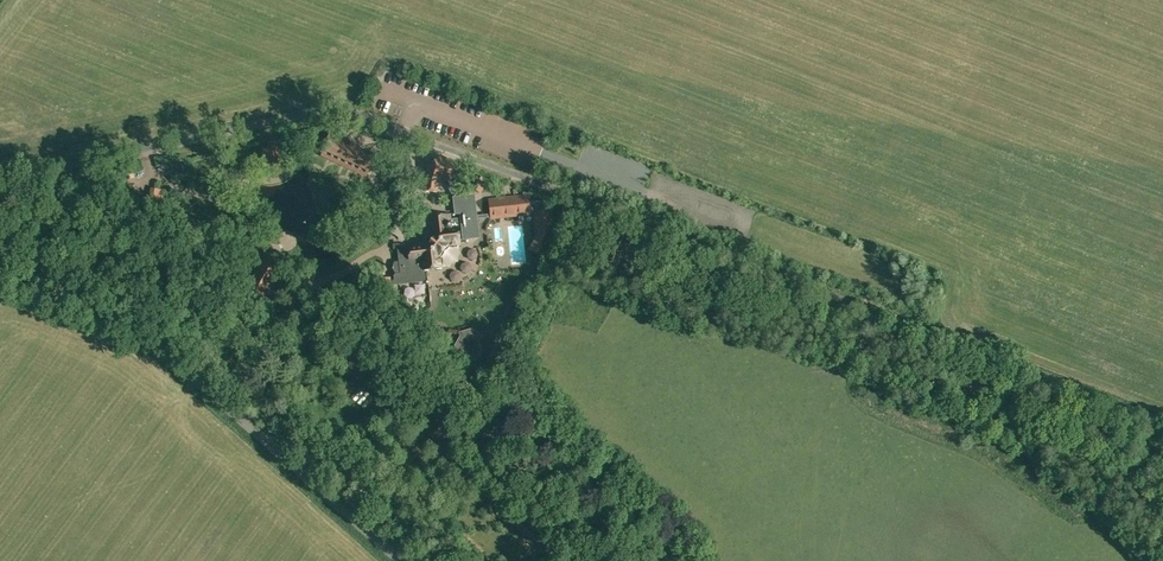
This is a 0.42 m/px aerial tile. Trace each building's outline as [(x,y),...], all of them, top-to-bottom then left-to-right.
[(443,161),(441,157),(438,159),(437,158),(436,158),(434,158),(432,159),(431,160),(430,161),(429,163),(429,164),(427,166),(427,167),(425,191),(437,192),(438,184),(440,182),(441,183),(443,184),(445,183),(447,182),(448,181),(450,178),(449,177),(452,176),(465,180),(468,170),(443,161)] [(472,188),(480,193),(486,184),(478,179),(472,188)] [(451,220),(450,214),(432,216),(435,236),(427,246),(397,249),(399,262),(394,262),(392,267),(394,283),(396,285),(398,284),(423,281),(425,279),(424,271),(424,270),(442,268),(440,255),(448,246),(460,245),(460,241),(460,239),(479,237),(477,217),(491,215),(490,211),(476,213),(474,196),(458,198),(448,181),(447,182),(445,183),(455,200),(456,204),(455,204),(455,207),(455,210),(457,210),(457,215),(462,214),(463,219),(451,220)] [(491,215),(529,210),(527,197),(489,202),(490,211),(491,215)] [(540,236),(532,252),(541,256),(553,234),(549,207),(543,208),(544,212),(537,213),(540,236)] [(268,249),(247,284),(264,293),(284,259),(268,249)] [(390,277),(374,279),(377,298),(393,297),(390,277)] [(424,315),(418,322),(438,342),(445,335),(424,315)] [(470,329),(459,333),(460,336),(455,346),(458,357),(467,362),(477,360),(482,351),(479,342),(482,335),(470,329)] [(365,409),(374,398),(360,387),(357,390),(353,386),(347,394),(351,398),(353,397),(365,409)] [(369,503),(378,510),(385,502),(376,495),(369,503)]
